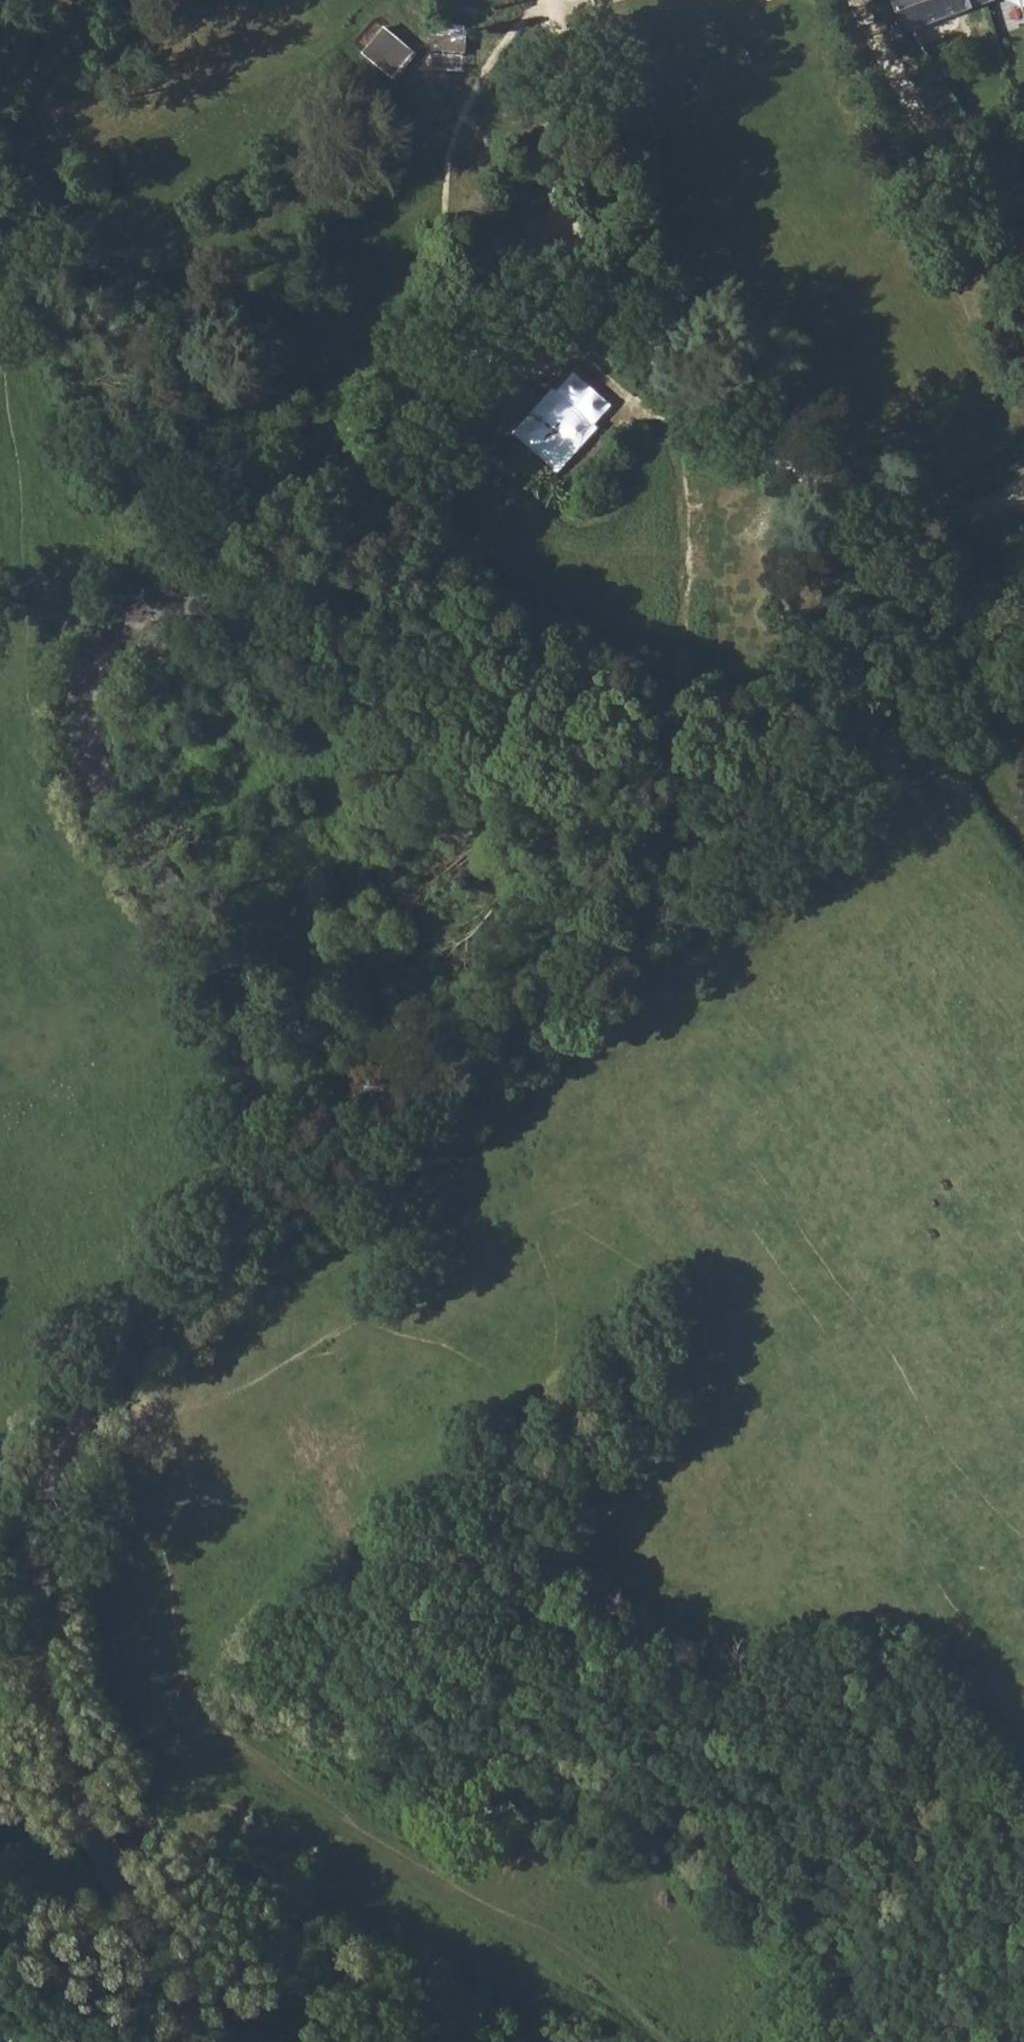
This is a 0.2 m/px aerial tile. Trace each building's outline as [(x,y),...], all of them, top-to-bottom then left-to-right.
[(897,3),(906,24),(915,40),(922,37),(991,9),(988,0),(905,0),(897,3)] [(991,9),(1011,0),(988,0),(991,9)] [(385,23),(363,51),(395,77),(418,50),(385,23)] [(469,28),(435,27),(434,68),(468,69),(469,28)] [(517,436),(561,471),(619,403),(577,367),(517,436)]
